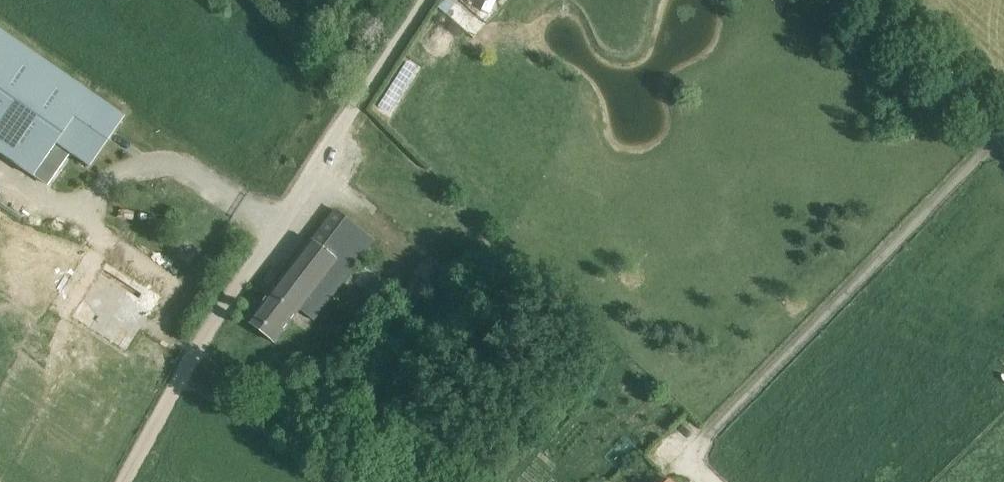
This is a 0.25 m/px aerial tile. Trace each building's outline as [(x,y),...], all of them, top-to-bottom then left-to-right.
[(0,30),(0,153),(32,175),(56,143),(88,165),(123,114),(0,30)] [(272,292),(249,322),(275,342),(301,309),(314,320),(378,241),(337,210),(313,240),(312,240),(272,292)] [(107,297),(93,288),(80,308),(91,316),(86,325),(114,343),(117,338),(126,344),(143,317),(134,311),(140,303),(114,286),(107,297)] [(360,297),(354,305),(363,311),(369,303),(360,297)]
